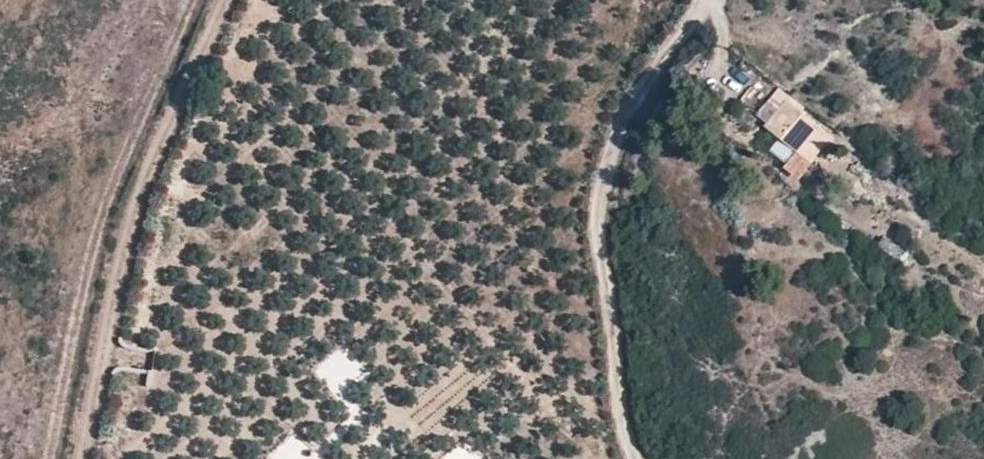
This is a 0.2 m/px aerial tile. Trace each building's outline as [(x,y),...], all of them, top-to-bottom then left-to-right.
[(767,128),(800,154),(821,128),(787,103),(767,128)] [(821,128),(800,154),(813,163),(833,138),(821,128)] [(779,139),(770,151),(785,163),(795,151),(779,139)] [(794,153),(783,173),(800,182),(811,161),(794,153)]
